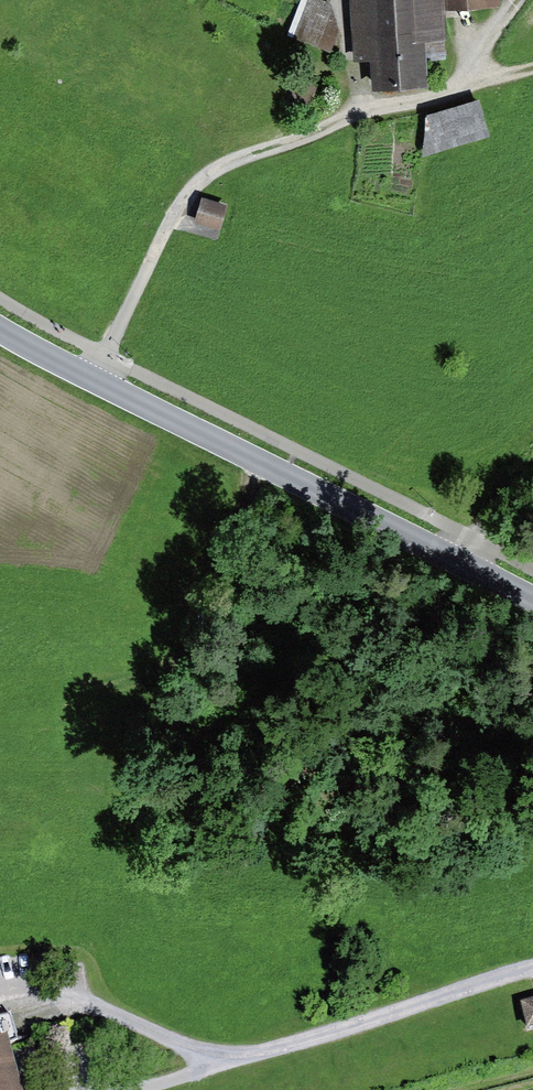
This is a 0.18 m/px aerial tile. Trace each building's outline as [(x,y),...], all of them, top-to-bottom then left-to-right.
[(275,28),(289,31),(297,0),(283,0),(275,28)] [(430,61),(429,42),(451,40),(450,13),(506,10),(505,0),(355,0),(359,64),(379,63),(381,90),(431,88),(430,61)] [(427,155),(493,138),(484,102),(431,116),(427,155)] [(202,198),(196,220),(219,227),(225,205),(202,198)] [(526,1029),(532,1027),(532,1000),(520,1004),(526,1029)] [(9,1036),(1,1038),(0,1036),(0,1089),(24,1089),(9,1036)]
